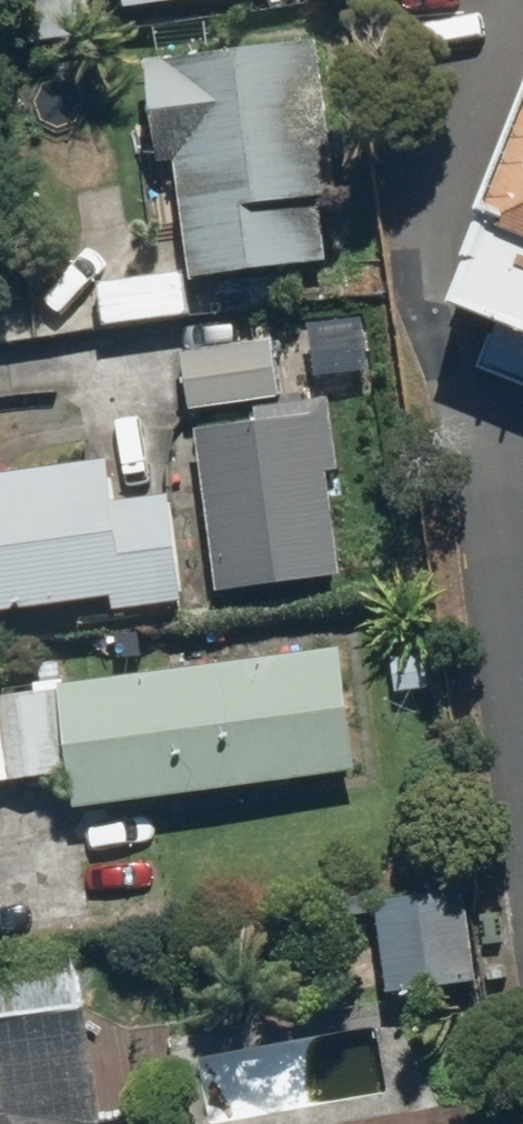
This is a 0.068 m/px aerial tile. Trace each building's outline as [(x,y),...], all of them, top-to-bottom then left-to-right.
[(113,12),(212,0),(111,0),(113,12)] [(449,206),(522,238),(522,32),(449,206)] [(322,273),(302,39),(129,54),(139,173),(159,172),(169,286),(322,273)] [(160,361),(170,420),(277,404),(268,344),(160,361)] [(319,426),(187,437),(202,602),(333,591),(319,426)] [(0,477),(0,615),(100,604),(102,623),(178,615),(165,505),(111,512),(105,465),(0,477)] [(334,654),(0,695),(0,792),(59,784),(63,817),(350,781),(334,654)] [(365,912),(373,1002),(463,994),(455,904),(365,912)] [(71,942),(0,951),(0,1123),(94,1123),(71,942)]
